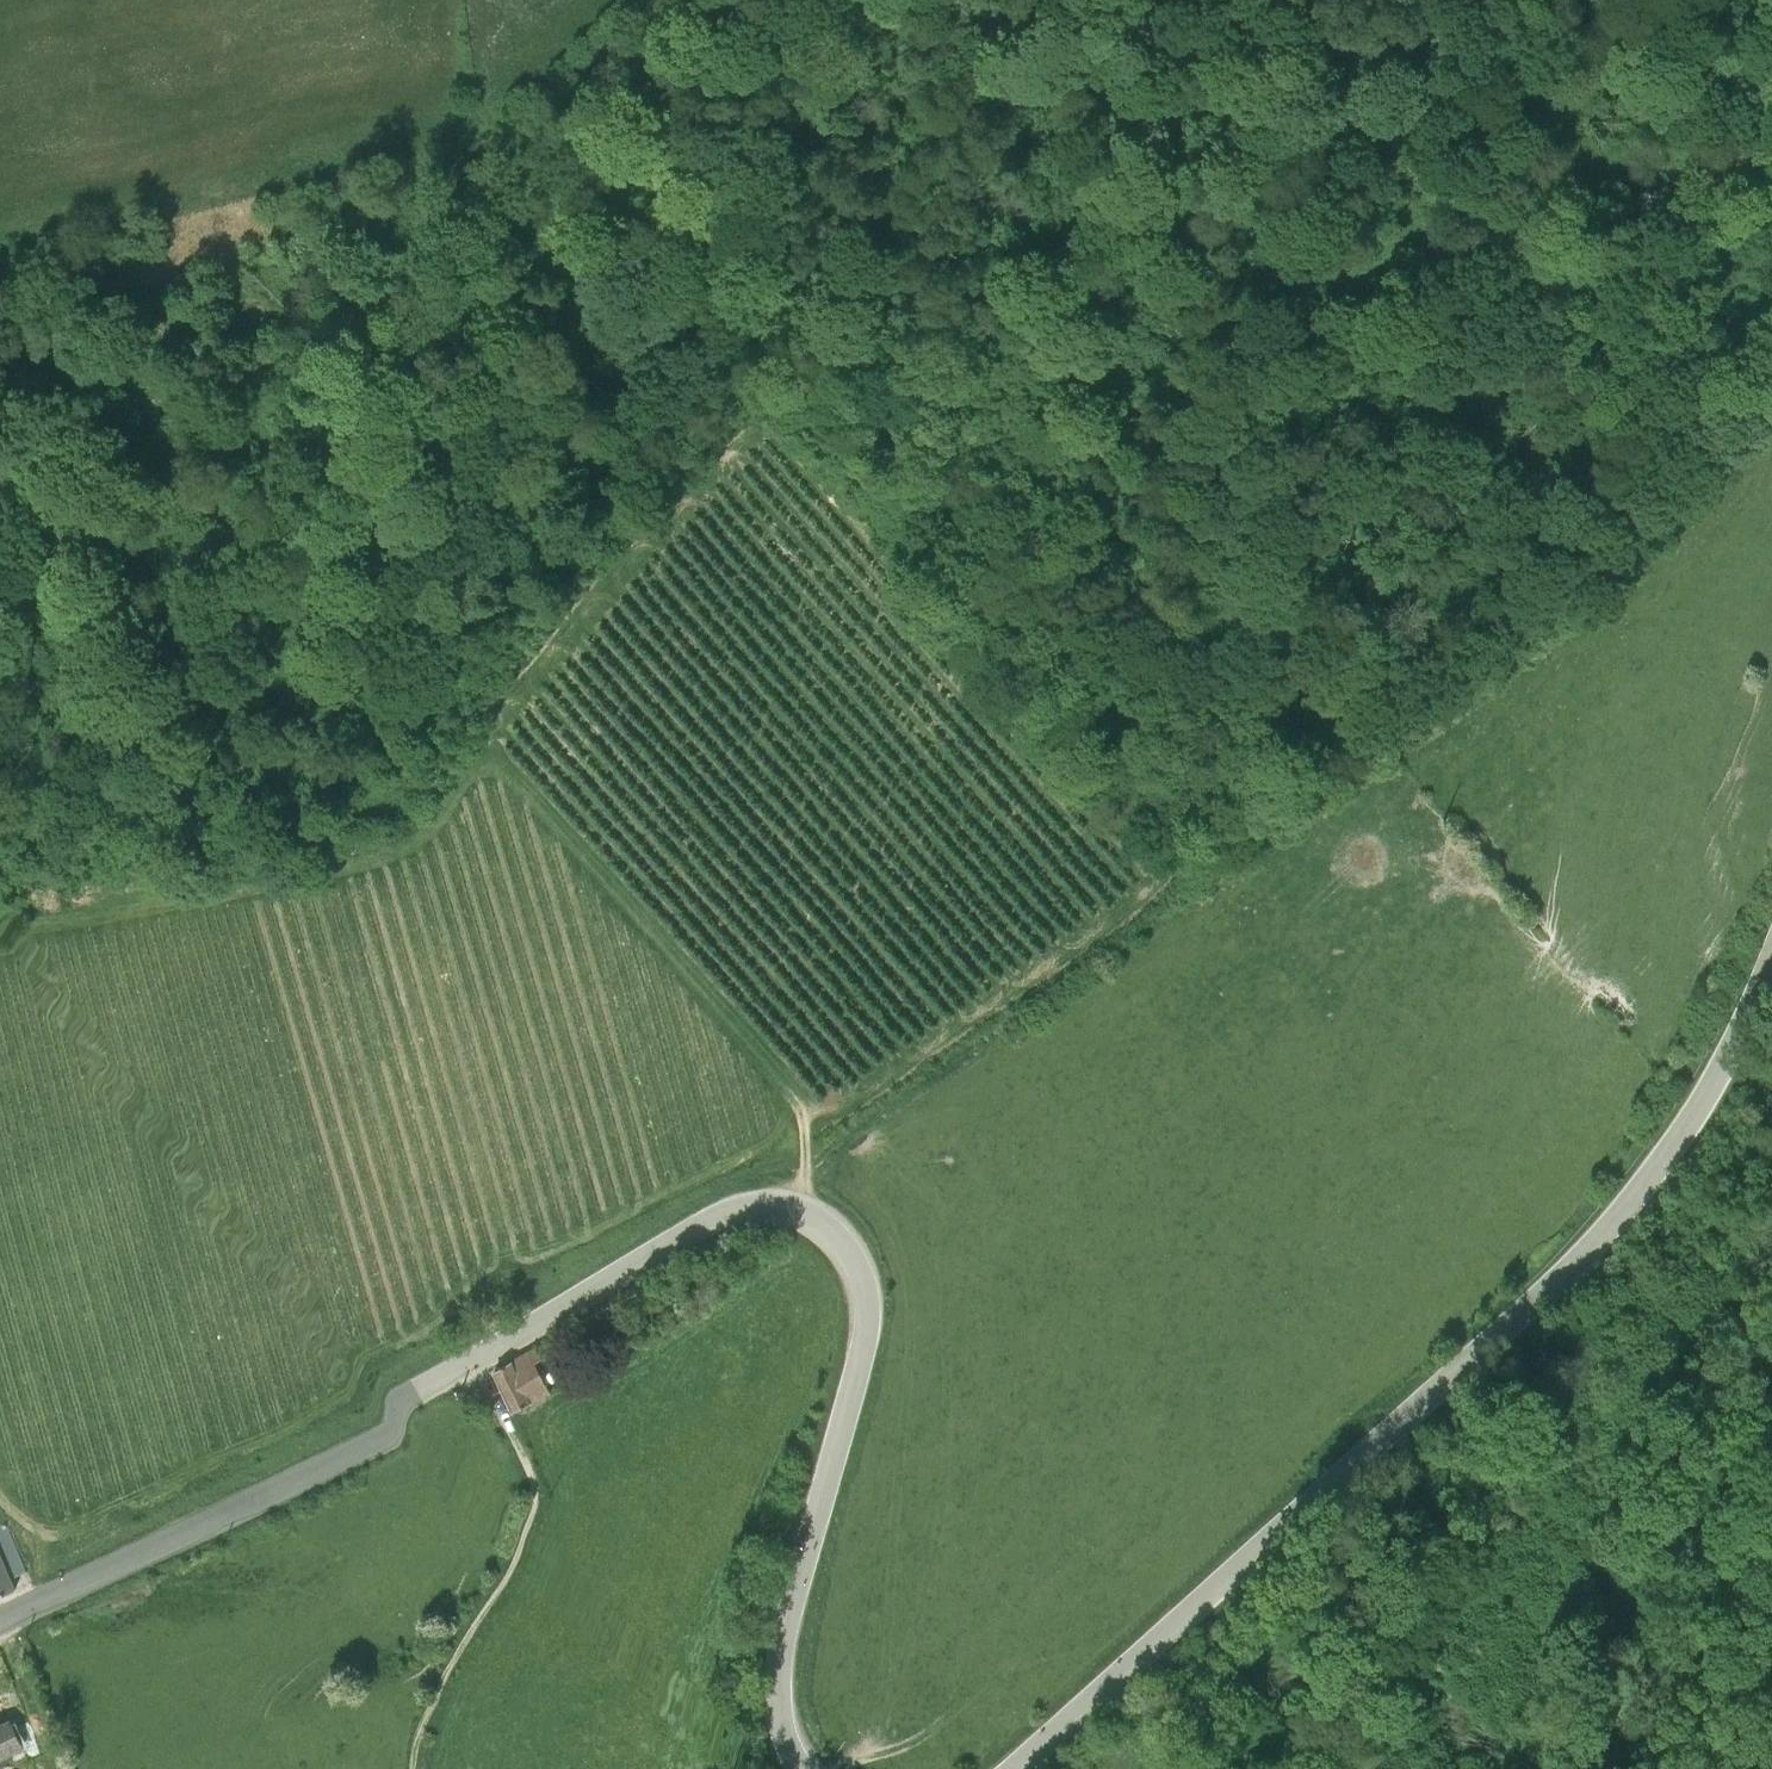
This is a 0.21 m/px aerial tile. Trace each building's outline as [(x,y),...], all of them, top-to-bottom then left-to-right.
[(522,1384),(478,1409),(501,1448),(536,1428),(521,1398),(528,1395),(522,1384)] [(14,1589),(9,1579),(25,1572),(5,1524),(0,1526),(0,1595),(14,1589)] [(27,1761),(20,1748),(24,1746),(10,1719),(0,1724),(0,1768),(11,1768),(27,1761)]
